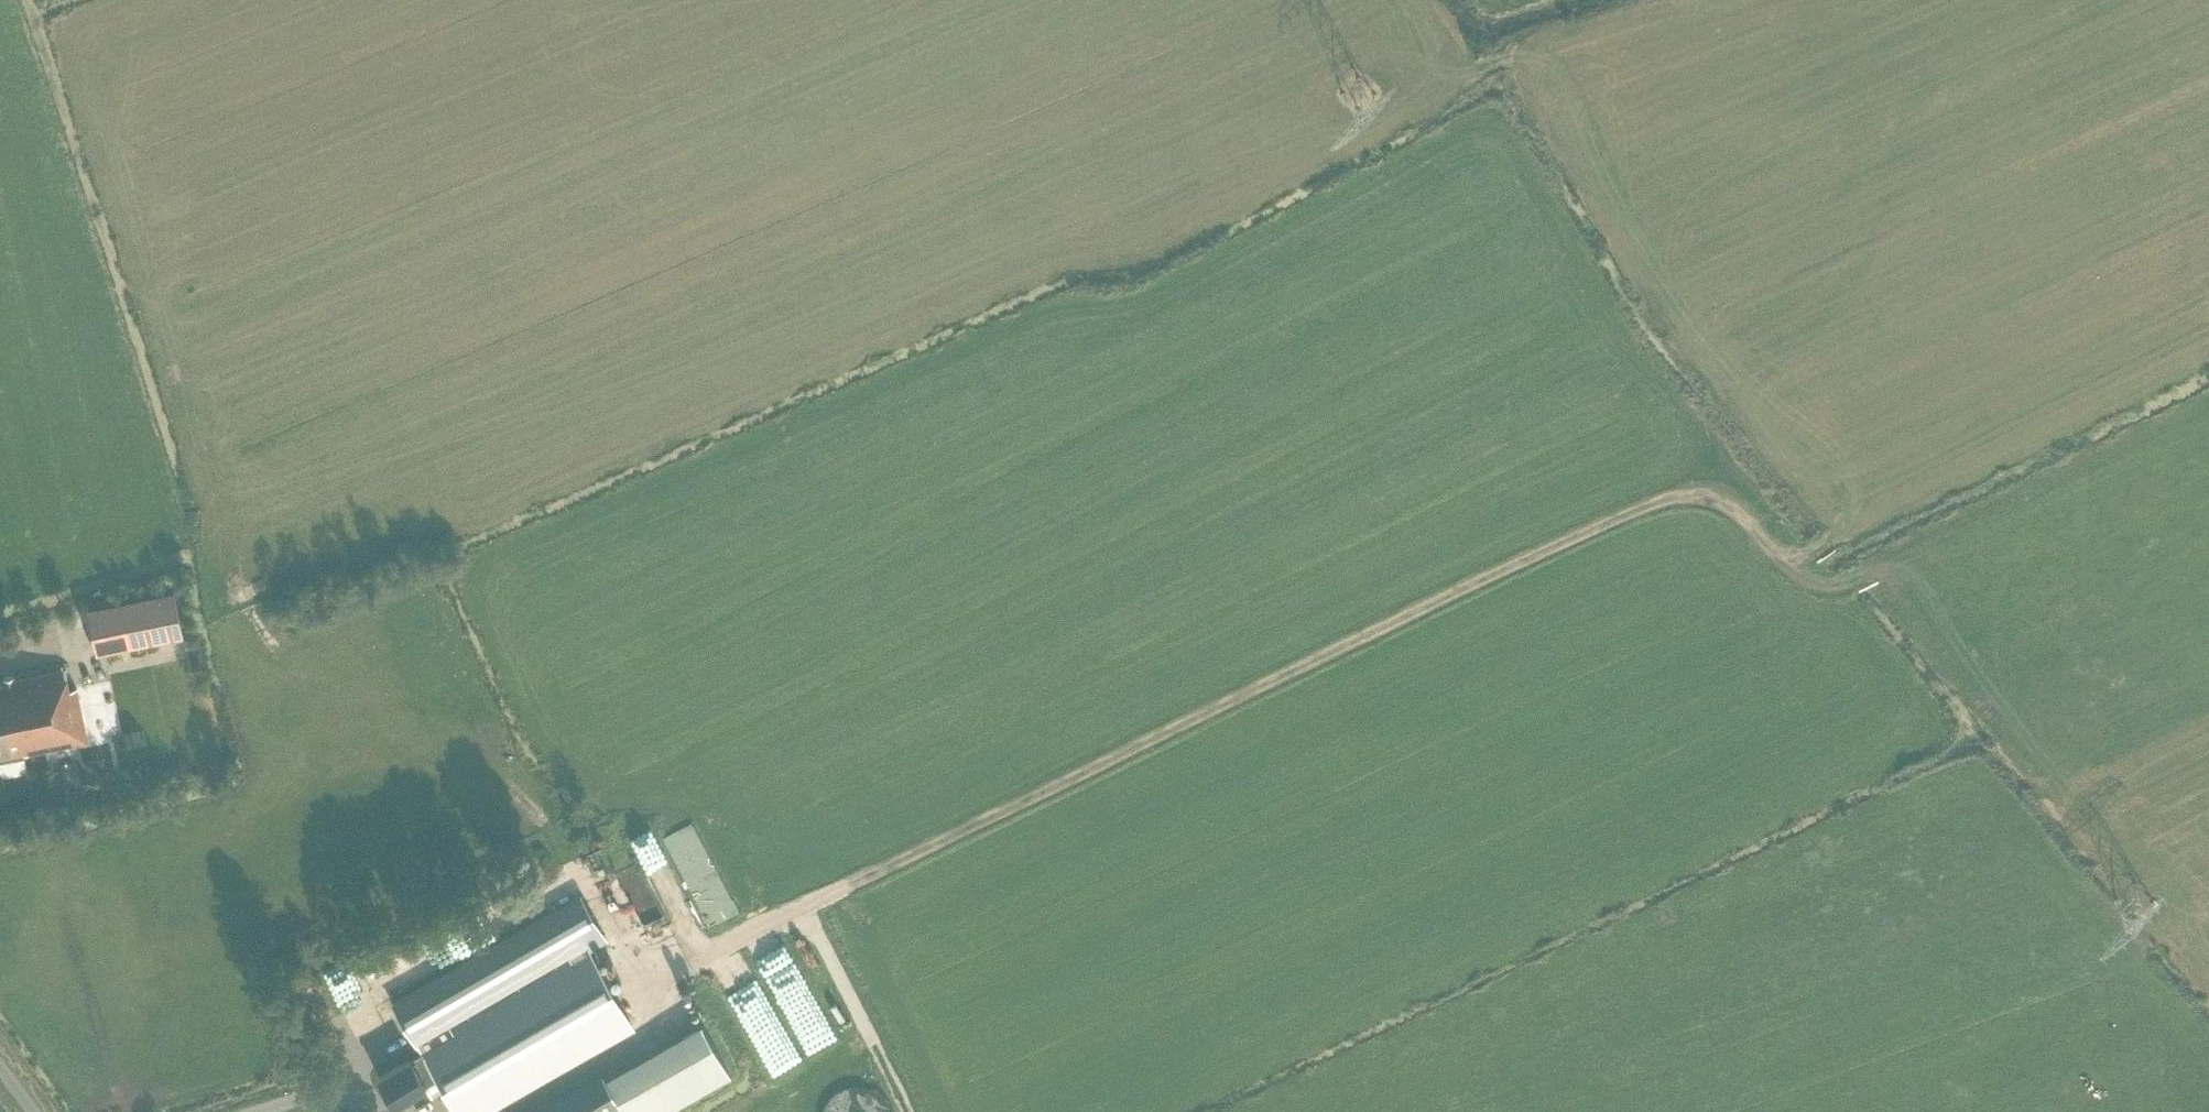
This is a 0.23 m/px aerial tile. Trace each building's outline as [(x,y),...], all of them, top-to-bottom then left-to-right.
[(87,607),(96,651),(183,633),(174,589),(87,607)] [(65,668),(0,682),(0,757),(88,740),(77,686),(69,688),(65,668)] [(737,911),(698,817),(667,830),(706,924),(737,911)] [(419,1046),(589,949),(606,939),(580,893),(393,1001),(419,1046)] [(419,1046),(422,1052),(443,1088),(457,1111),(483,1111),(615,1036),(633,1026),(589,949),(419,1046)] [(605,1078),(624,1111),(664,1111),(731,1074),(700,1020),(604,1076),(605,1078)] [(443,1088),(422,1052),(411,1058),(410,1057),(379,1076),(395,1103),(426,1085),(431,1095),(443,1088)] [(605,1078),(546,1111),(624,1111),(605,1078)] [(889,1101),(859,1092),(854,1110),(862,1111),(885,1111),(889,1101)]
